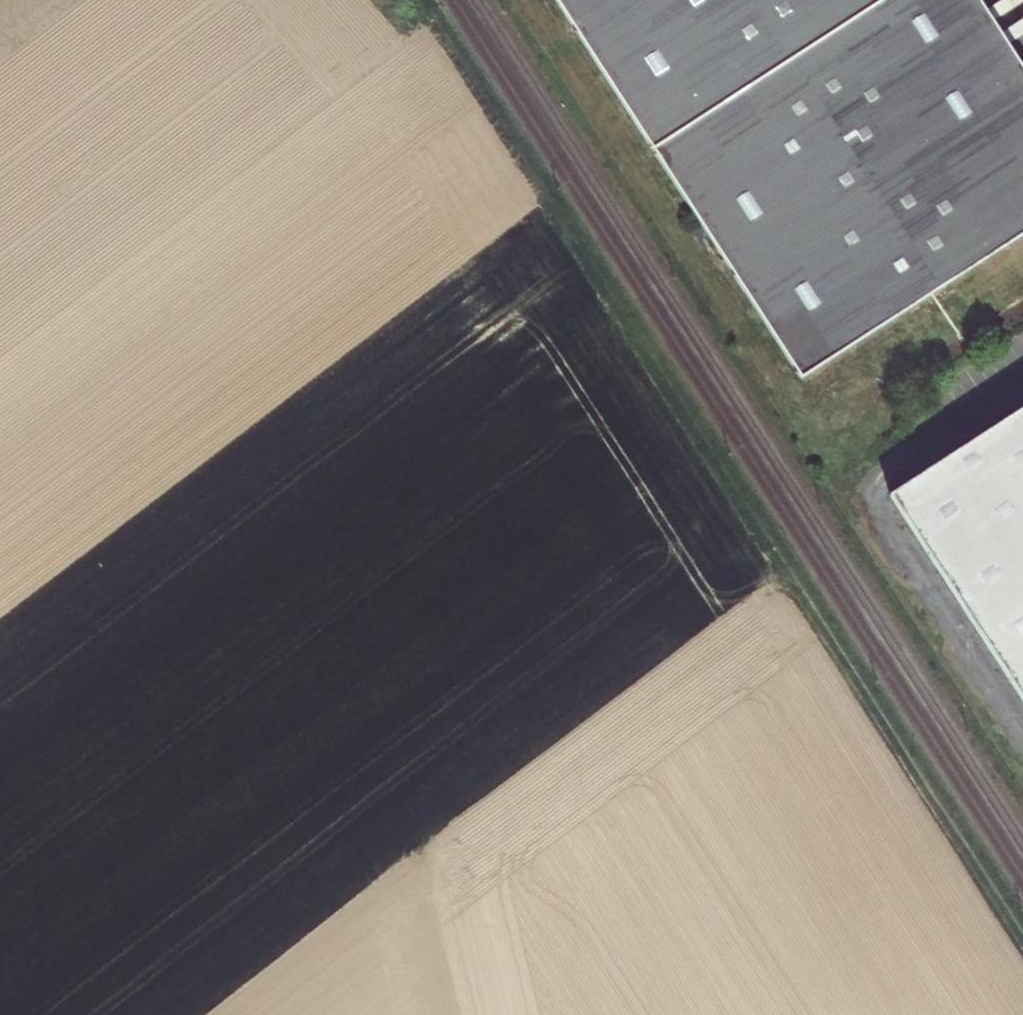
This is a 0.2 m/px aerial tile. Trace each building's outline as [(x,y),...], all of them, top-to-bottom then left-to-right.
[(801,379),(1022,240),(1022,66),(981,0),(556,0),(801,379)] [(882,500),(1022,720),(1022,409),(882,500)]
